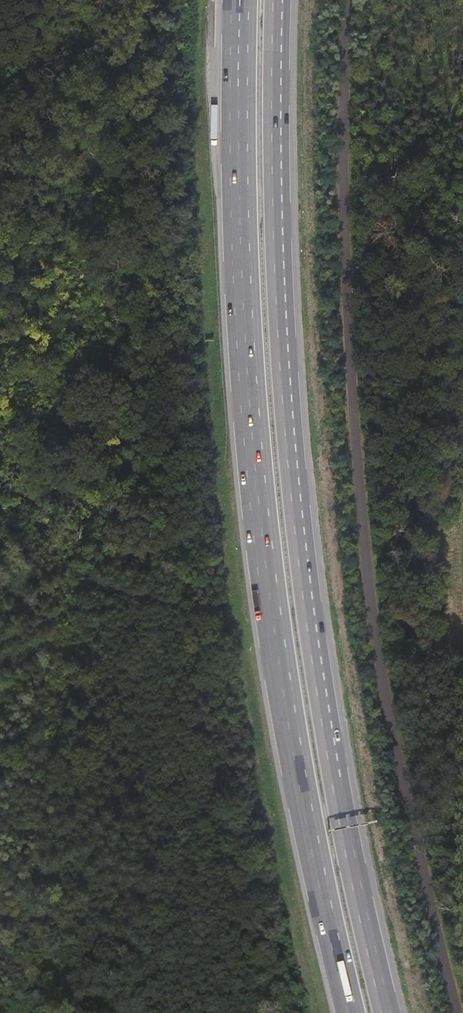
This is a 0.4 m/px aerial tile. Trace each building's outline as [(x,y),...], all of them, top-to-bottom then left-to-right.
[(160,290),(156,300),(165,303),(168,292),(160,290)]
